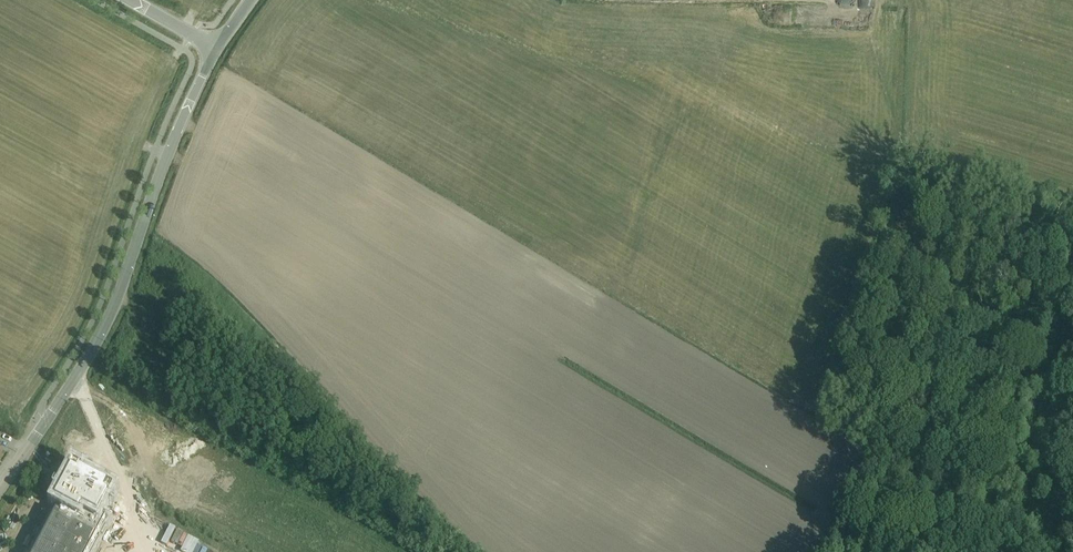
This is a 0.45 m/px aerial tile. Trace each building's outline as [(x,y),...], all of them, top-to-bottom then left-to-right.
[(91,549),(95,542),(94,541),(93,541),(91,540),(92,538),(95,533),(97,534),(98,534),(98,535),(99,535),(102,529),(106,521),(102,519),(99,517),(101,512),(104,508),(106,504),(109,499),(110,497),(113,491),(110,490),(109,489),(97,483),(81,474),(81,473),(80,473),(78,477),(76,475),(72,473),(74,469),(73,470),(71,474),(63,489),(55,503),(59,505),(61,506),(64,508),(63,509),(62,512),(60,515),(58,514),(57,513),(53,520),(49,527),(50,527),(51,528),(53,529),(52,530),(51,532),(50,534),(49,536),(48,535),(46,534),(45,534),(42,540),(38,548),(39,548),(42,549),(41,551),(40,551),(89,551),(91,549)] [(131,530),(141,536),(146,526),(135,521),(131,530)] [(159,545),(170,551),(174,542),(164,536),(159,545)]
